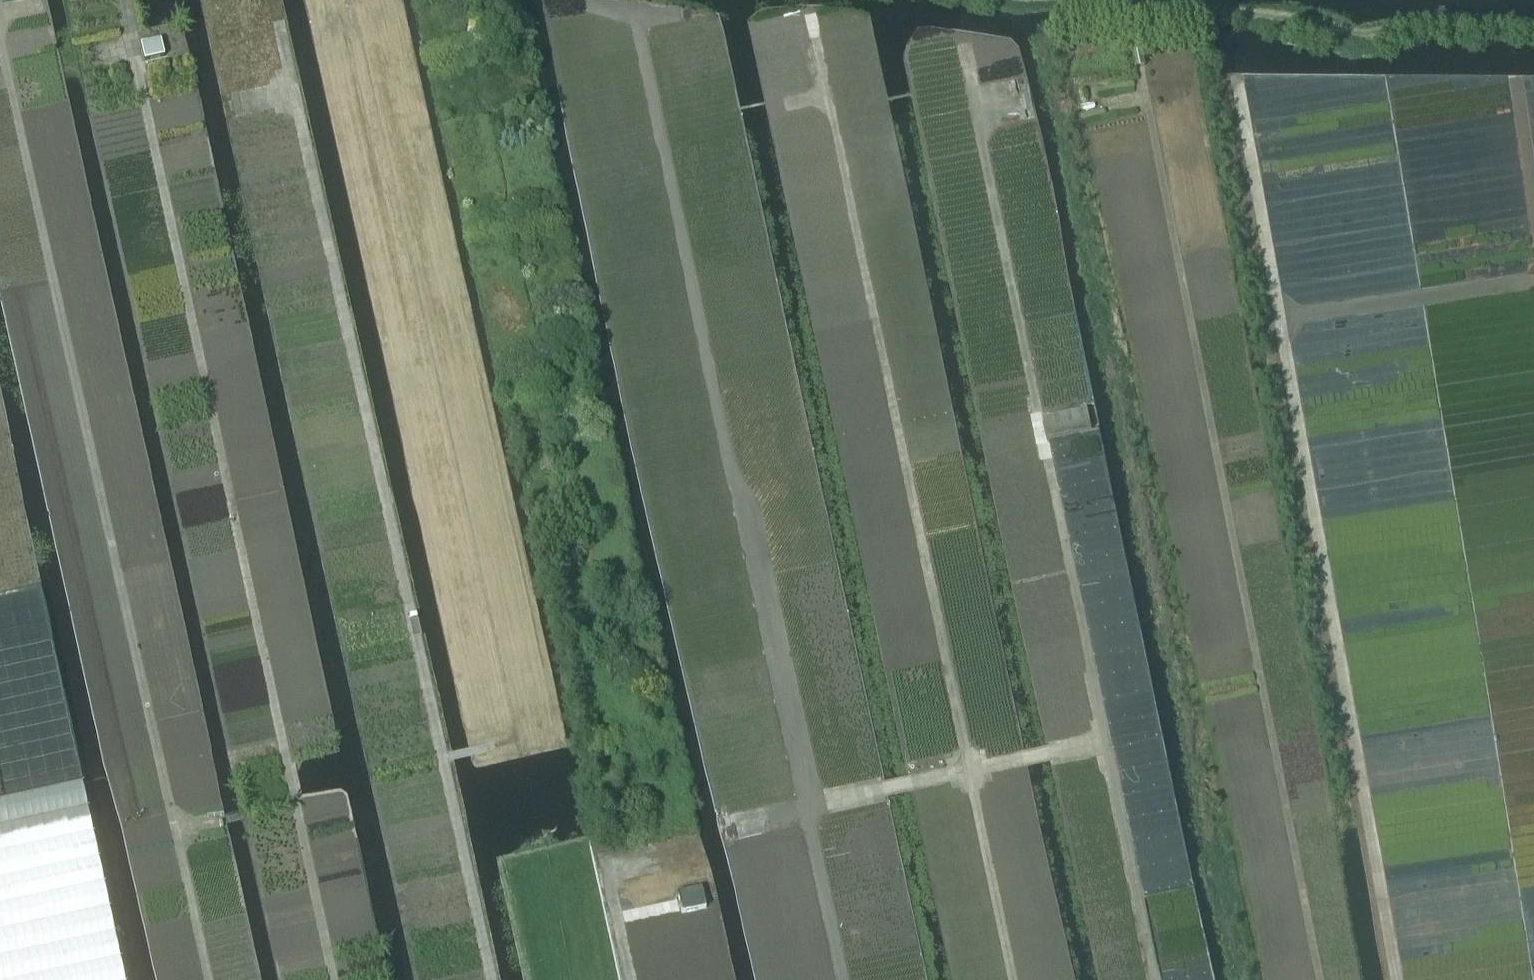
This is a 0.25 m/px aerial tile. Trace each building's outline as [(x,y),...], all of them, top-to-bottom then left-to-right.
[(164,55),(161,39),(142,43),(145,59),(164,55)] [(1049,439),(1092,431),(1088,410),(1045,418),(1049,439)] [(79,784),(0,802),(0,979),(123,979),(79,784)] [(681,915),(706,910),(703,895),(678,900),(681,915)]
